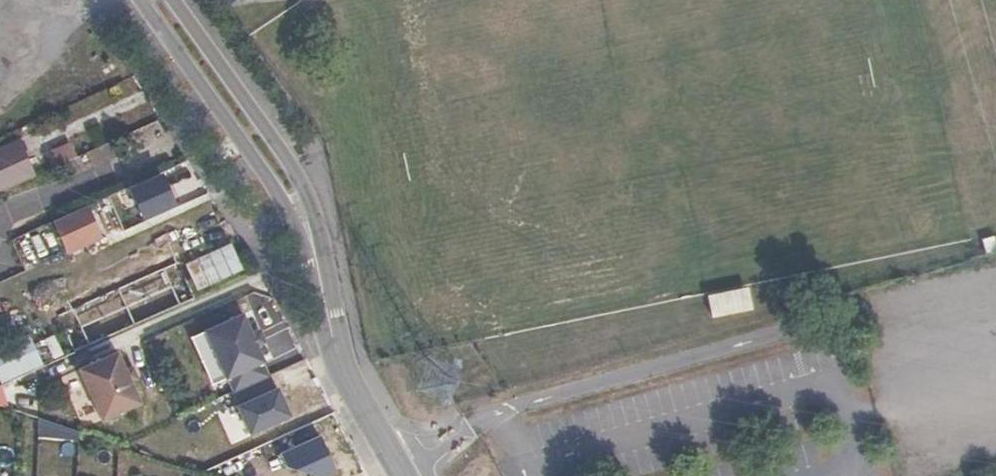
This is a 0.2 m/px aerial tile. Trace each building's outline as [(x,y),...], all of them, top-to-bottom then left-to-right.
[(18,143),(0,152),(0,189),(32,173),(18,143)] [(172,202),(161,179),(132,192),(142,216),(172,202)] [(59,220),(72,251),(81,247),(100,238),(87,208),(59,220)] [(185,262),(196,290),(243,271),(232,243),(185,262)] [(90,346),(181,304),(165,268),(130,284),(134,292),(112,301),(109,294),(73,308),(90,346)] [(749,291),(710,298),(714,318),(753,310),(749,291)] [(250,329),(211,346),(233,394),(272,376),(259,347),(267,343),(261,332),(253,336),(250,329)] [(43,366),(30,334),(0,346),(0,383),(43,366)] [(124,372),(116,353),(78,370),(101,420),(139,404),(129,383),(137,380),(132,368),(124,372)] [(280,388),(239,406),(252,435),(293,417),(280,388)]
